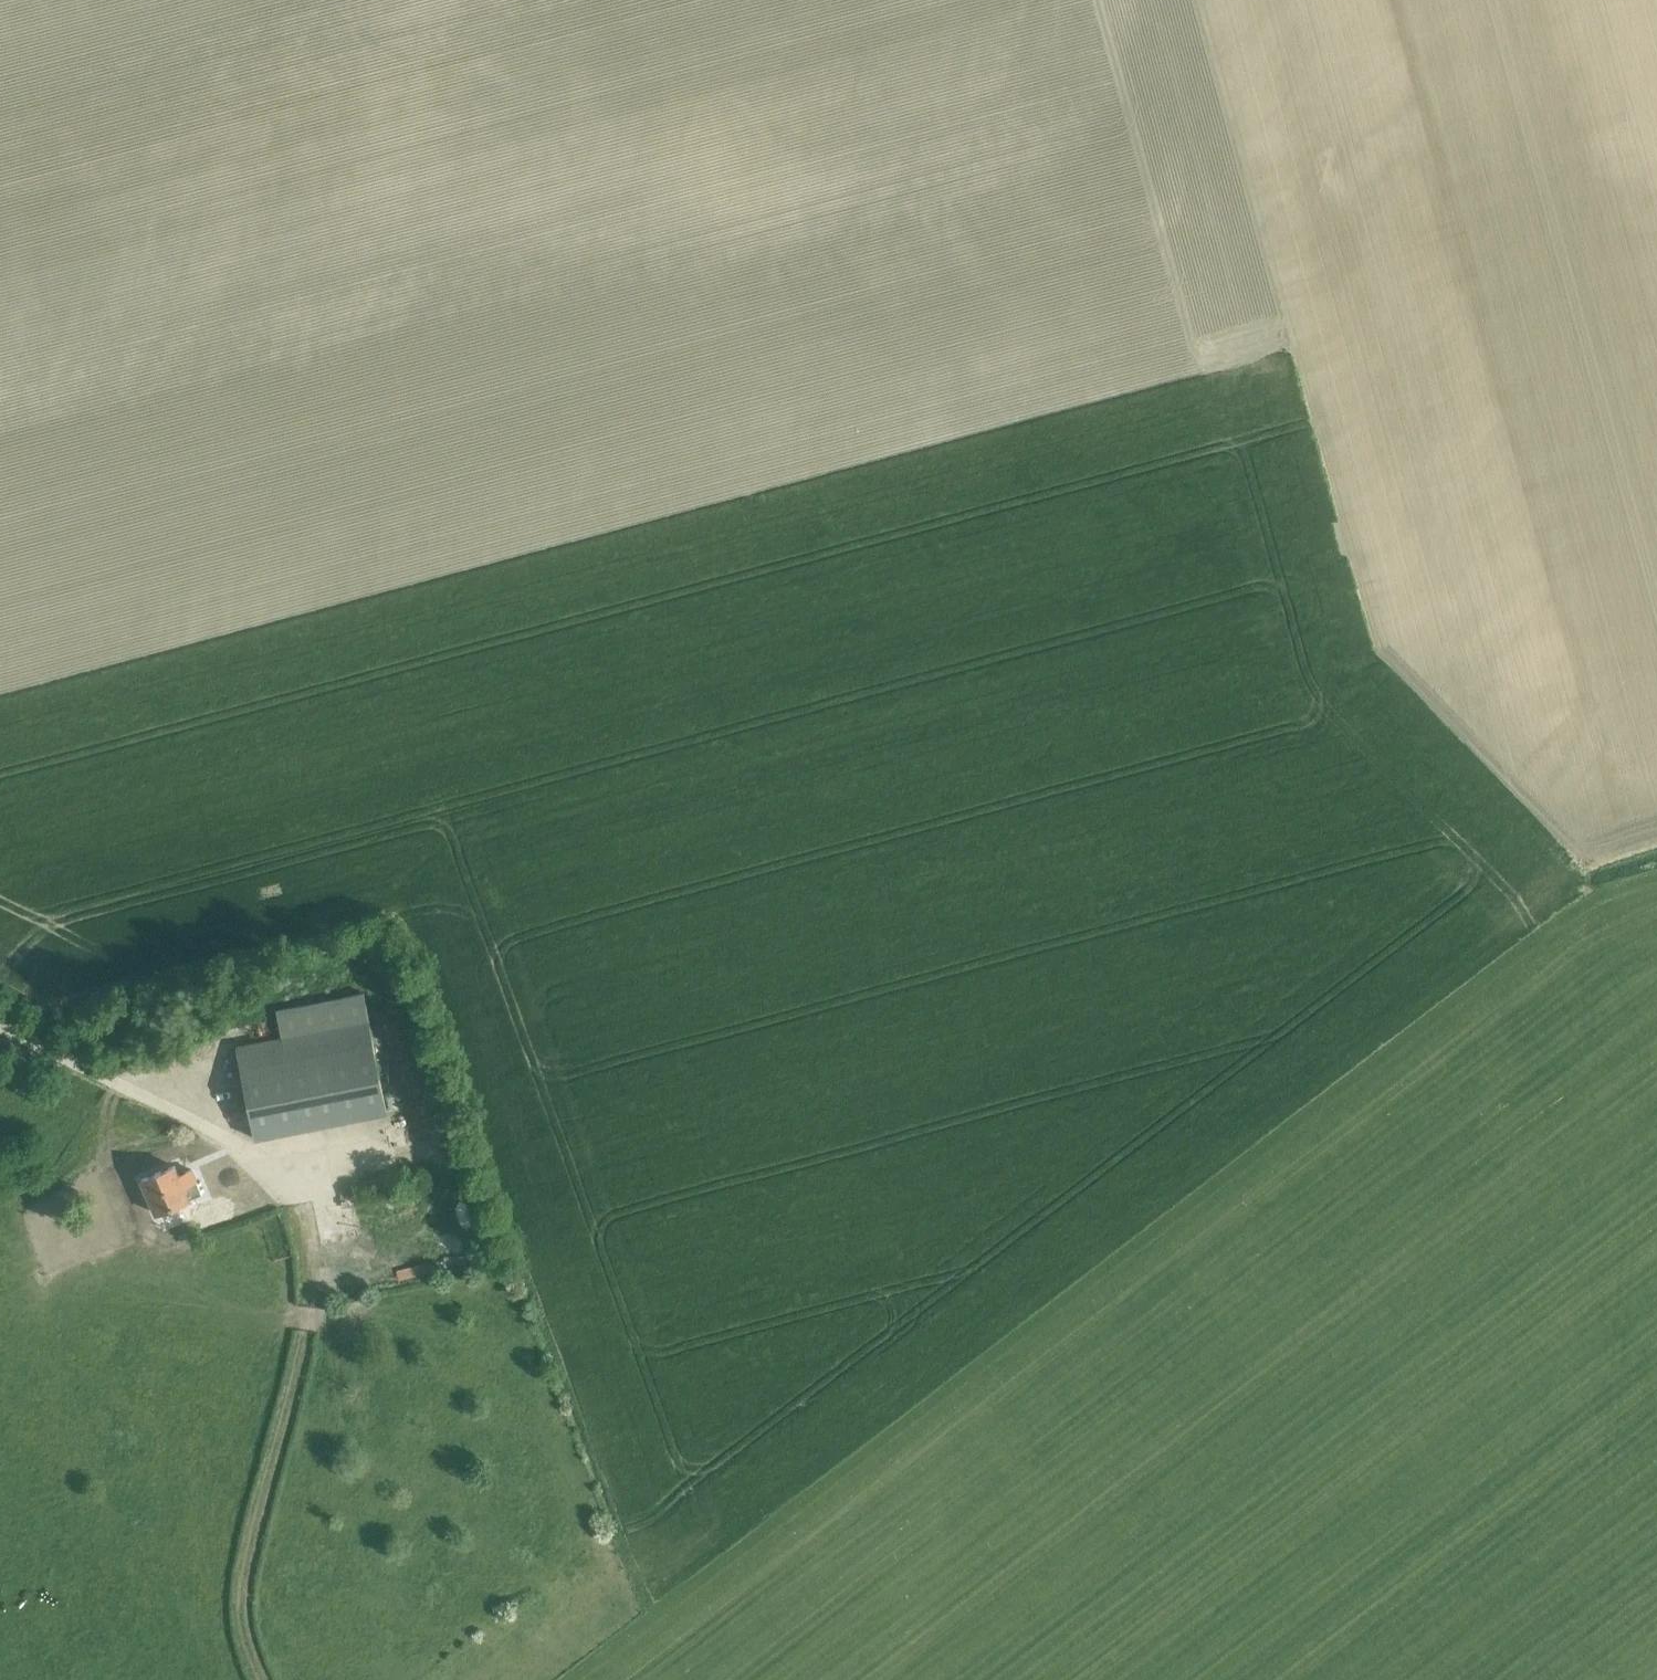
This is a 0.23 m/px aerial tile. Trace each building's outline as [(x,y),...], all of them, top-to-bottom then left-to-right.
[(254,1138),(386,1111),(363,992),(275,1010),(281,1037),(235,1046),(254,1138)] [(197,1185),(202,1183),(196,1168),(178,1175),(173,1166),(142,1179),(156,1212),(201,1193),(197,1185)]
